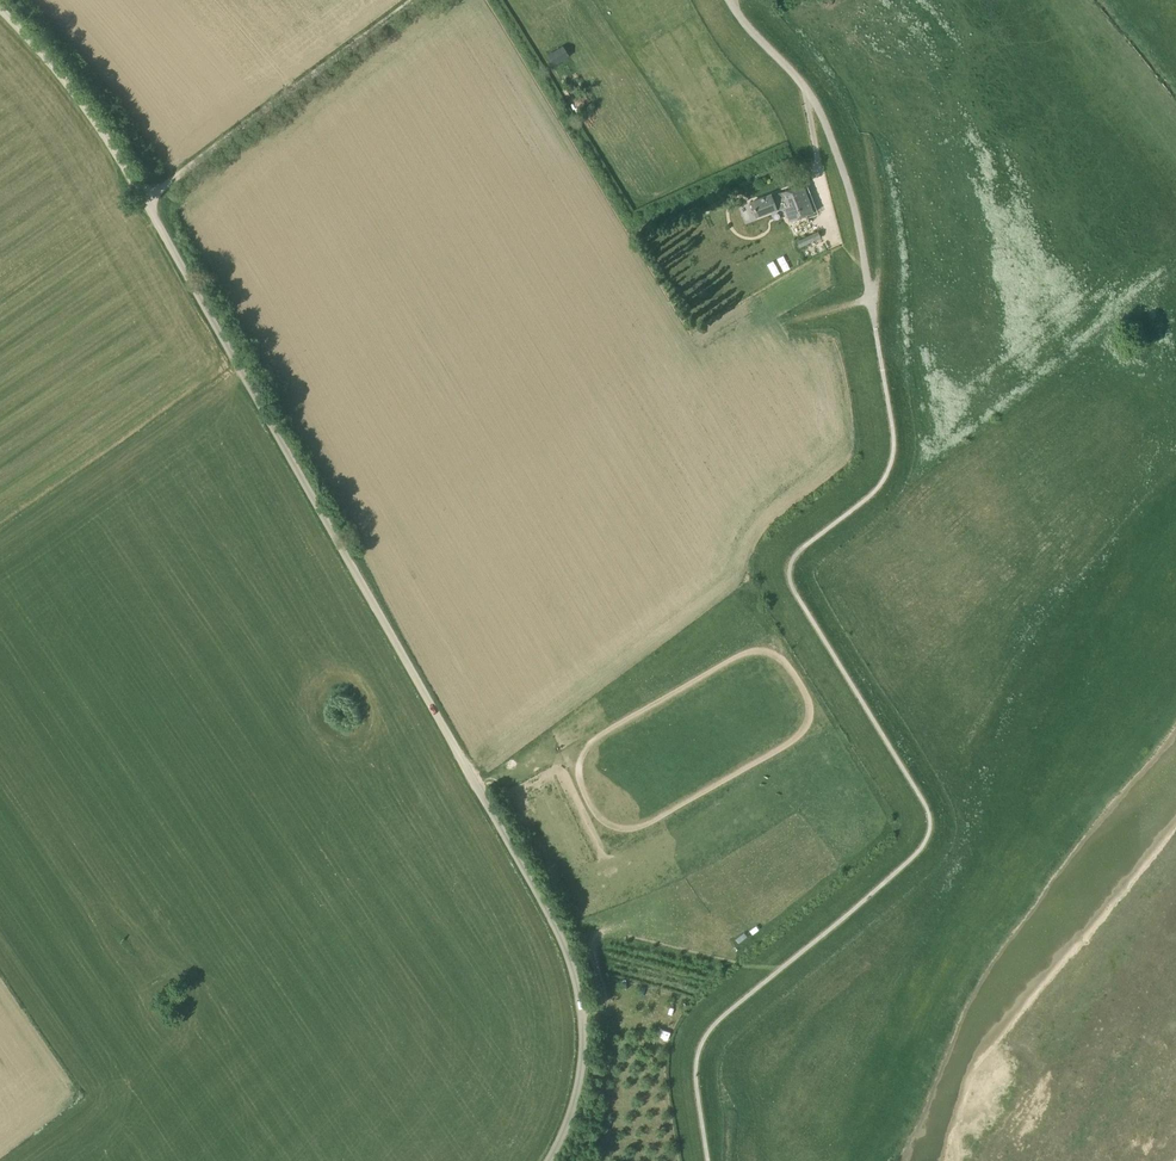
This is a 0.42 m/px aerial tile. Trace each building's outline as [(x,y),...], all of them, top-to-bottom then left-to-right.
[(575,86),(568,89),(572,96),(579,92),(575,86)] [(749,204),(755,217),(774,209),(773,206),(781,203),(789,222),(812,213),(801,185),(777,194),(777,195),(769,198),(769,196),(749,204)] [(797,241),(800,246),(821,236),(819,232),(797,241)]
